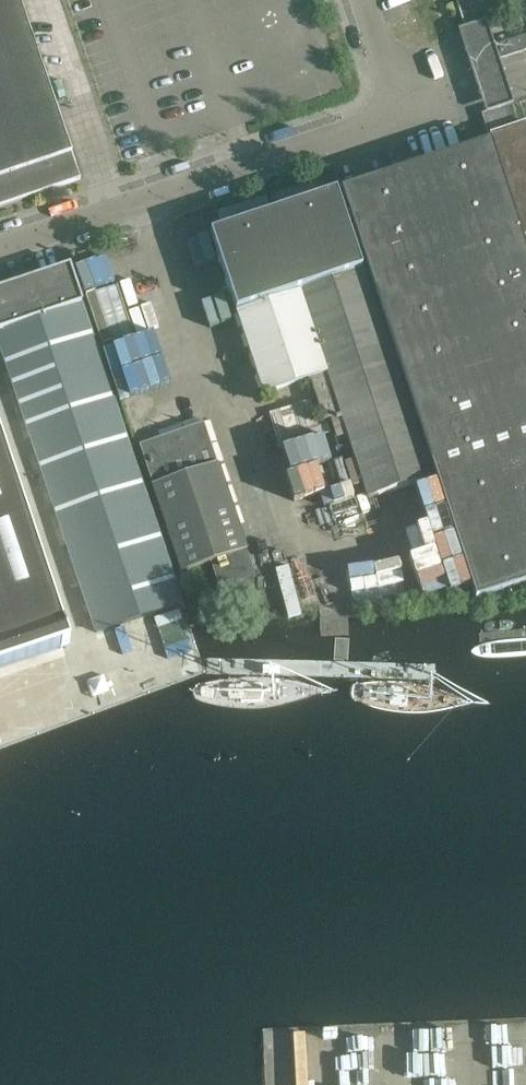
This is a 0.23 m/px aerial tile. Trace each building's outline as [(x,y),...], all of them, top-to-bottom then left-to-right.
[(80,180),(19,0),(0,0),(0,207),(80,180)] [(461,14),(465,28),(476,25),(471,10),(461,14)] [(476,67),(525,51),(525,36),(471,54),(476,67)] [(522,238),(525,237),(525,125),(525,123),(515,126),(509,107),(511,106),(510,104),(481,114),(490,141),(341,190),(475,600),(525,583),(525,250),(522,238)] [(264,396),(310,381),(324,422),(340,416),(367,499),(430,478),(336,192),(210,234),(236,312),(264,396)] [(121,277),(113,255),(88,264),(96,286),(121,277)] [(82,590),(89,612),(96,633),(182,605),(130,448),(81,303),(82,303),(70,266),(0,289),(0,345),(82,590)] [(272,411),(281,436),(314,424),(306,400),(272,411)] [(182,572),(211,563),(246,550),(204,424),(139,446),(182,572)] [(70,646),(0,437),(0,669),(70,646)] [(444,537),(434,541),(441,560),(450,557),(444,537)] [(246,550),(211,563),(219,588),(255,576),(246,550)]
